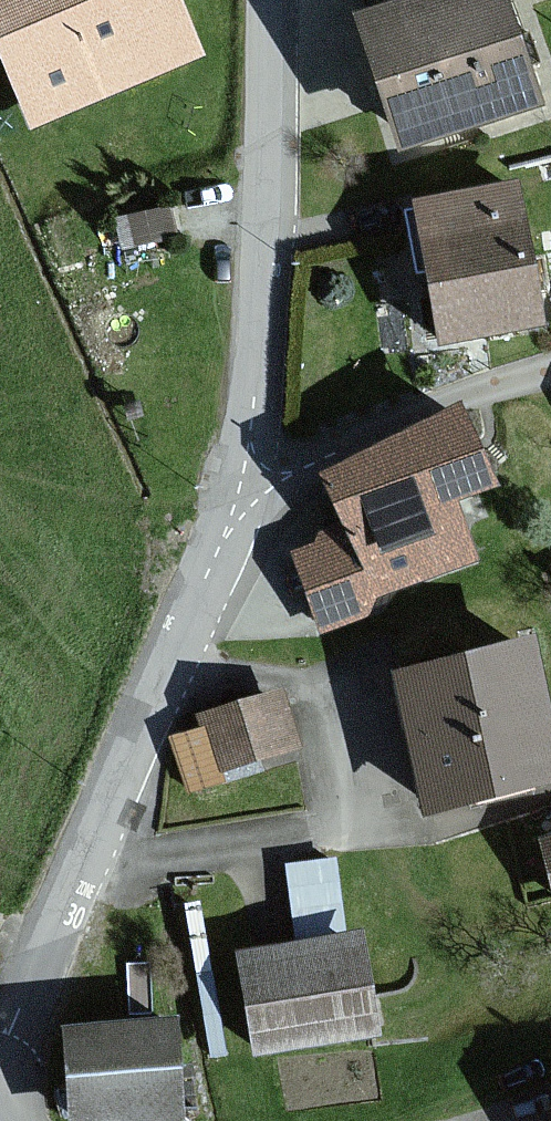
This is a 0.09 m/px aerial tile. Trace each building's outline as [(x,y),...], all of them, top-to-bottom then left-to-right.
[(24,122),(195,51),(174,0),(0,0),(0,66),(24,122)] [(339,31),(385,163),(526,114),(486,0),(427,0),(339,31)] [(506,193),(408,209),(430,354),(529,338),(506,193)] [(449,424),(311,484),(336,543),(288,564),(322,642),(375,619),(370,607),(469,564),(446,513),(481,498),(449,424)] [(388,684),(419,816),(550,785),(550,758),(526,652),(388,684)] [(282,697),(200,721),(219,784),(301,759),(282,697)] [(533,839),(550,915),(550,914),(550,835),(533,839)] [(282,855),(294,919),(343,910),(331,846),(282,855)] [(360,941),(239,955),(251,1061),(373,1046),(360,941)] [(60,1026),(63,1120),(180,1120),(177,1022),(60,1026)] [(543,1083),(550,1120),(550,1081),(543,1083)]
